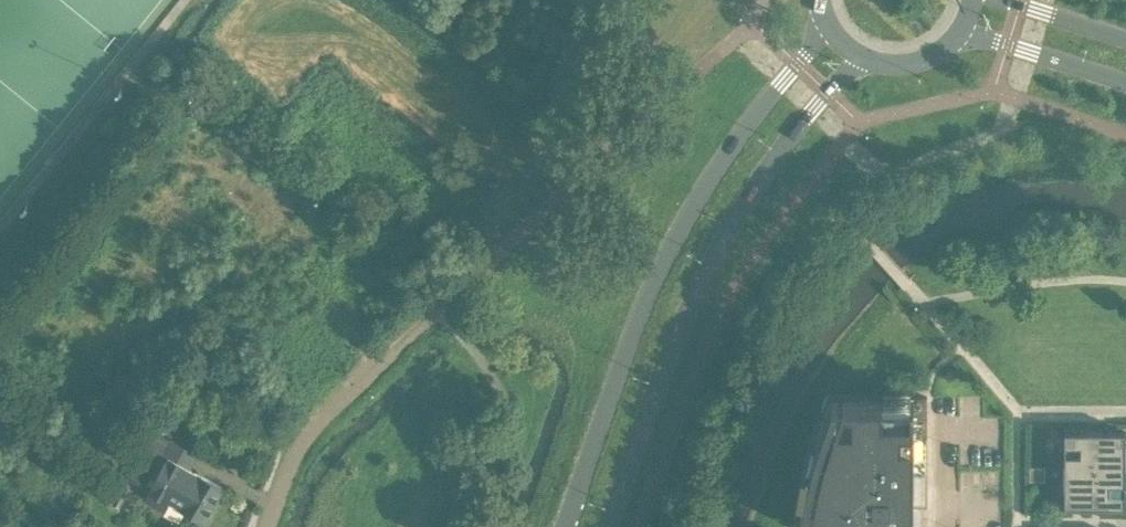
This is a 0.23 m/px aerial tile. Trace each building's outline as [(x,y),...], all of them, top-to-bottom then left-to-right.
[(927,396),(828,396),(819,424),(811,448),(804,473),(799,504),(797,526),(913,526),(913,505),(927,505),(927,396)] [(1095,431),(1064,431),(1064,468),(1095,468),(1095,431)] [(1125,431),(1095,431),(1095,468),(1125,468),(1125,431)] [(168,500),(204,520),(223,487),(189,468),(198,453),(172,439),(163,455),(167,457),(144,499),(163,509),(168,500)] [(1095,468),(1064,468),(1064,506),(1095,506),(1095,468)] [(1125,468),(1095,468),(1095,506),(1125,506),(1125,468)]
